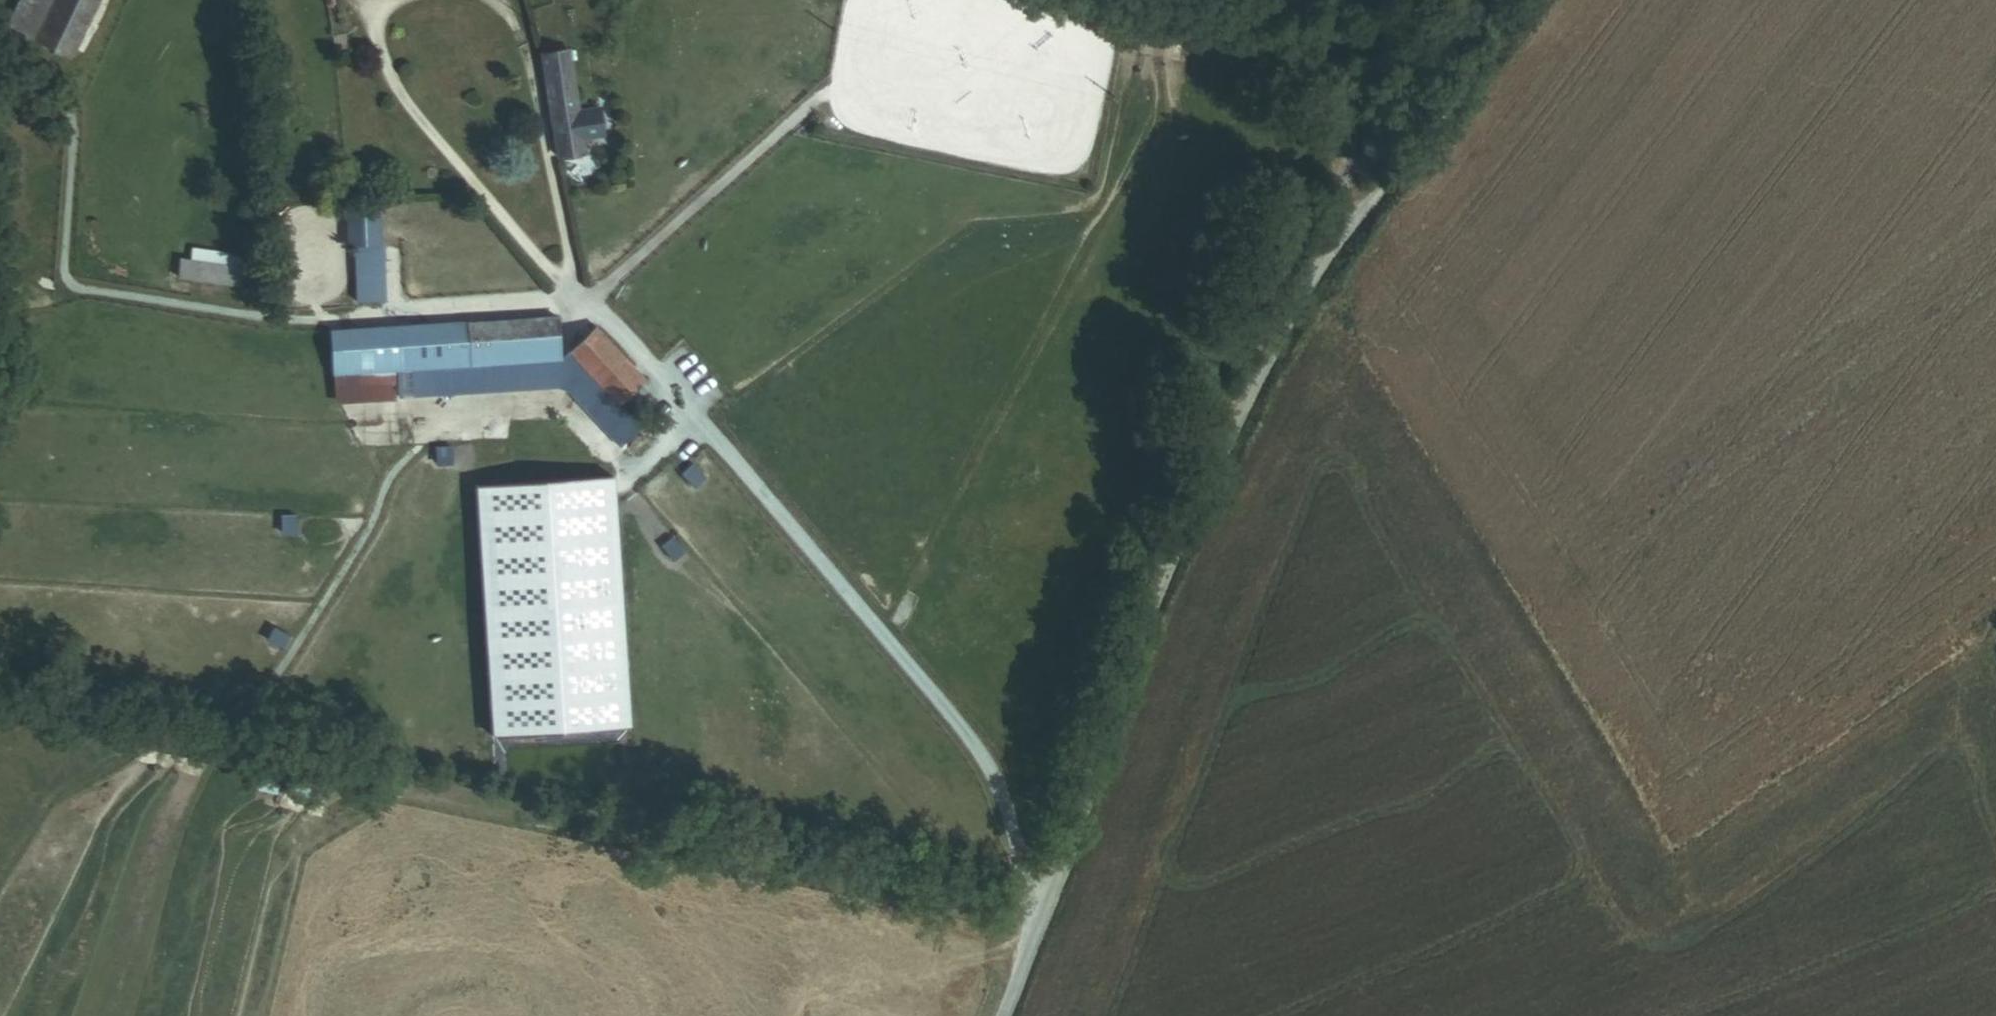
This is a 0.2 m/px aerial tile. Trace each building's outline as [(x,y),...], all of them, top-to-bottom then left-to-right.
[(0,14),(0,25),(38,43),(58,0),(6,0),(0,14)] [(38,43),(71,58),(98,0),(58,0),(38,43)] [(570,51),(545,55),(560,156),(586,152),(570,51)] [(379,194),(349,197),(349,241),(380,241),(379,194)] [(192,245),(190,256),(241,263),(242,252),(192,245)] [(190,256),(181,254),(177,275),(239,284),(242,264),(241,263),(190,256)] [(559,317),(450,325),(453,367),(414,369),(416,399),(560,386),(629,457),(650,438),(646,432),(664,414),(639,387),(644,381),(597,330),(561,358),(559,317)] [(450,325),(355,332),(360,403),(416,399),(414,369),(453,367),(450,325)] [(355,332),(333,333),(337,376),(334,377),(338,405),(360,403),(355,332)]
